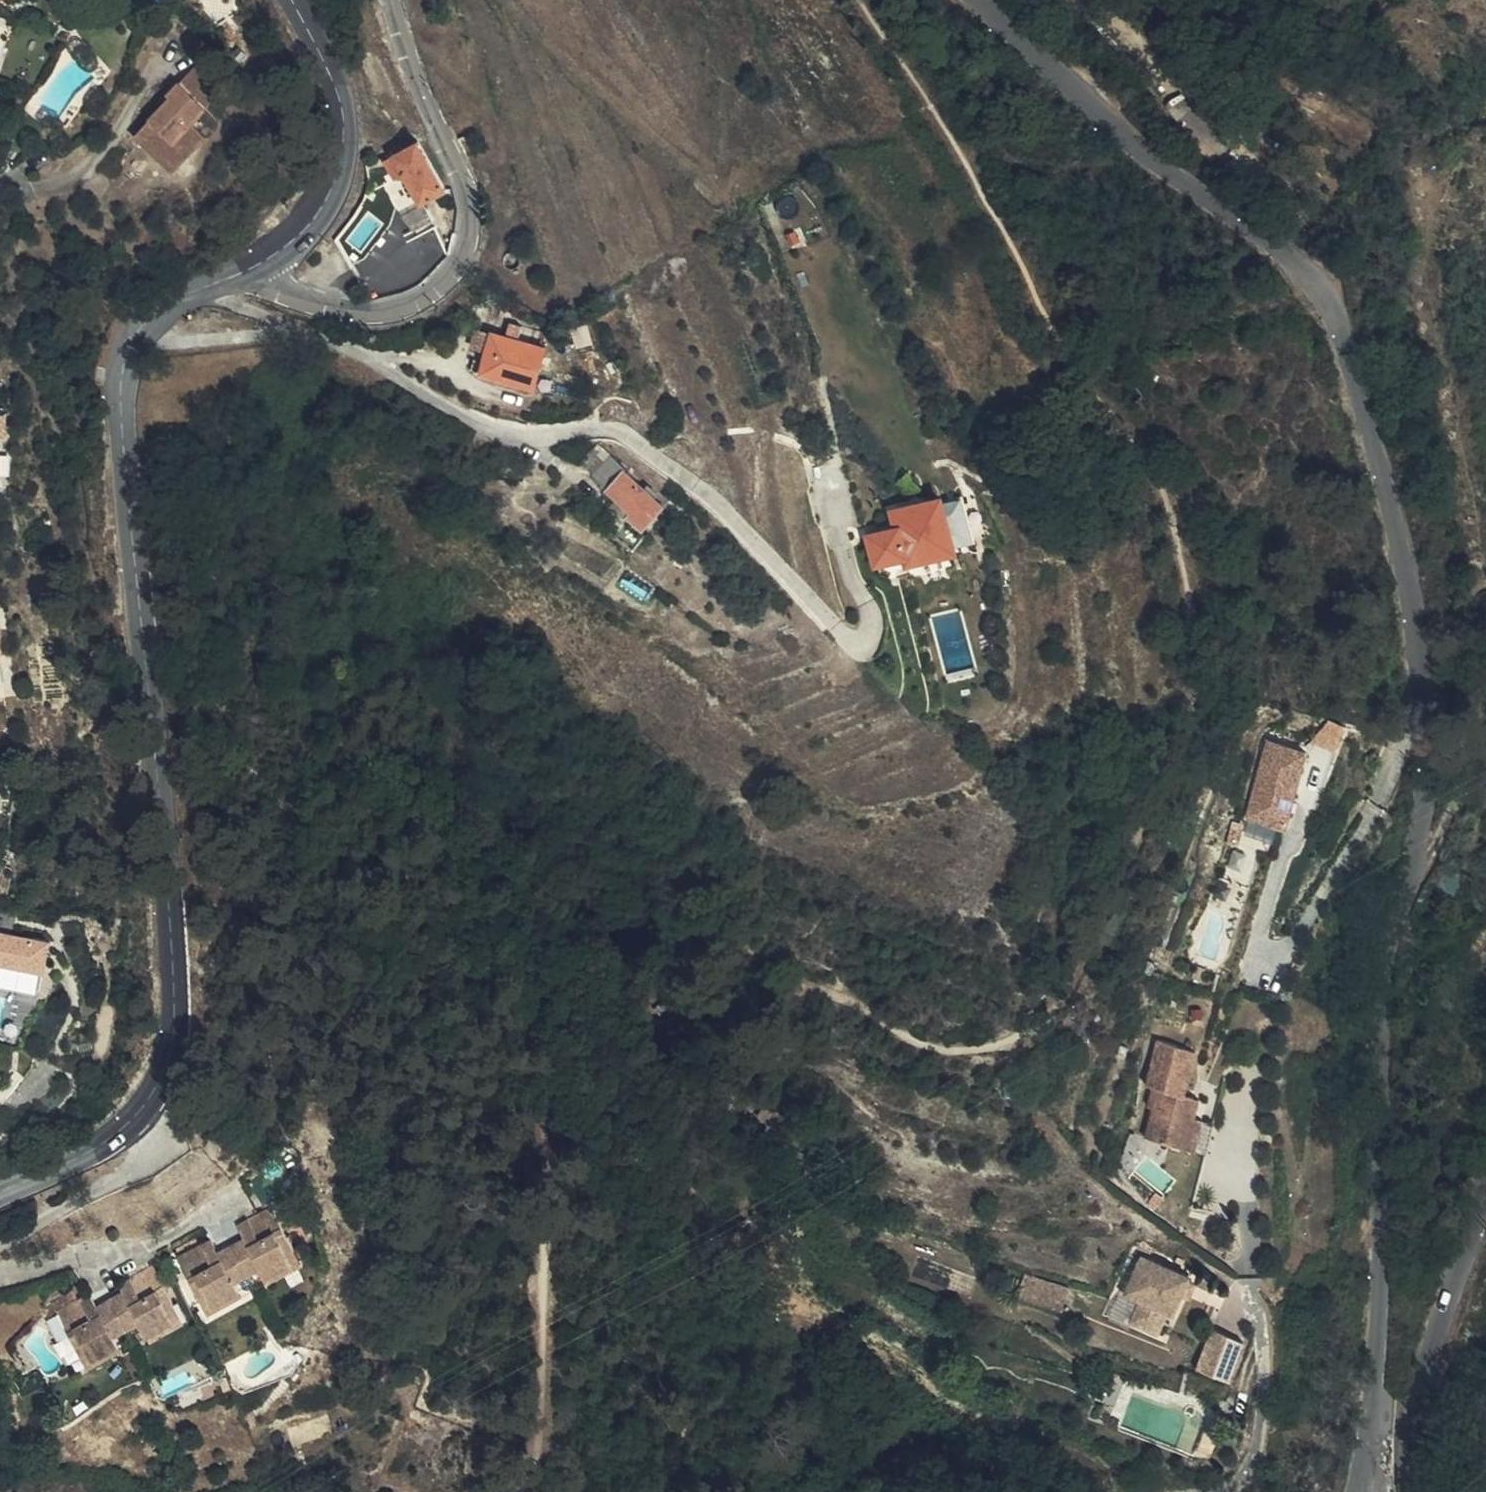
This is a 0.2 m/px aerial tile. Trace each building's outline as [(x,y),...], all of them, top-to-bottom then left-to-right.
[(188,118),(218,84),(191,63),(168,89),(171,93),(133,134),(170,167),(203,132),(188,118)] [(448,191),(448,186),(420,142),(394,158),(406,177),(423,207),(448,191)] [(406,177),(394,158),(384,164),(396,184),(406,177)] [(491,335),(486,354),(481,374),(509,382),(515,361),(520,343),(491,335)] [(539,367),(543,350),(520,343),(515,361),(539,367)] [(533,388),(539,367),(515,361),(509,382),(533,388)] [(1,431),(8,430),(8,408),(0,409),(0,431),(1,431)] [(643,528),(666,501),(624,468),(626,464),(611,452),(593,477),(633,510),(629,516),(643,528)] [(817,526),(807,493),(788,499),(798,532),(817,526)] [(952,497),(956,541),(972,540),(968,496),(952,497)] [(950,547),(939,501),(896,514),(901,532),(874,539),(879,559),(906,553),(908,559),(950,547)] [(1299,755),(1258,744),(1240,820),(1280,831),(1299,755)] [(0,931),(0,971),(2,971),(0,979),(0,983),(41,990),(43,971),(47,972),(53,939),(0,931)] [(1141,1141),(1181,1151),(1188,1123),(1180,1121),(1185,1099),(1176,1098),(1188,1053),(1150,1043),(1138,1088),(1154,1092),(1141,1141)] [(1180,1121),(1188,1123),(1194,1102),(1185,1099),(1180,1121)] [(1188,1123),(1181,1151),(1201,1157),(1208,1129),(1188,1123)] [(278,1257),(297,1246),(272,1204),(236,1225),(240,1232),(217,1244),(213,1237),(178,1257),(201,1298),(218,1288),(223,1297),(241,1288),(236,1279),(261,1266),(266,1275),(284,1265),(278,1257)] [(305,1262),(297,1246),(278,1257),(284,1265),(266,1275),(269,1281),(305,1262)] [(58,1302),(81,1345),(99,1335),(102,1341),(121,1331),(112,1315),(135,1304),(151,1334),(168,1325),(162,1314),(182,1304),(158,1259),(120,1279),(125,1287),(103,1298),(95,1283),(58,1302)] [(1140,1300),(1165,1308),(1172,1311),(1177,1297),(1181,1286),(1184,1275),(1138,1260),(1125,1295),(1140,1300)] [(1028,1272),(1022,1294),(1065,1306),(1071,1284),(1028,1272)] [(1181,1286),(1177,1297),(1187,1301),(1191,1290),(1181,1286)] [(218,1288),(201,1298),(210,1313),(244,1293),(241,1288),(223,1297),(218,1288)] [(1157,1332),(1165,1308),(1140,1300),(1132,1323),(1157,1332)] [(190,1318),(182,1304),(162,1314),(168,1325),(151,1334),(152,1339),(190,1318)] [(99,1335),(81,1345),(87,1358),(125,1338),(121,1331),(102,1341),(99,1335)] [(1229,1380),(1243,1343),(1213,1332),(1199,1369),(1229,1380)]
